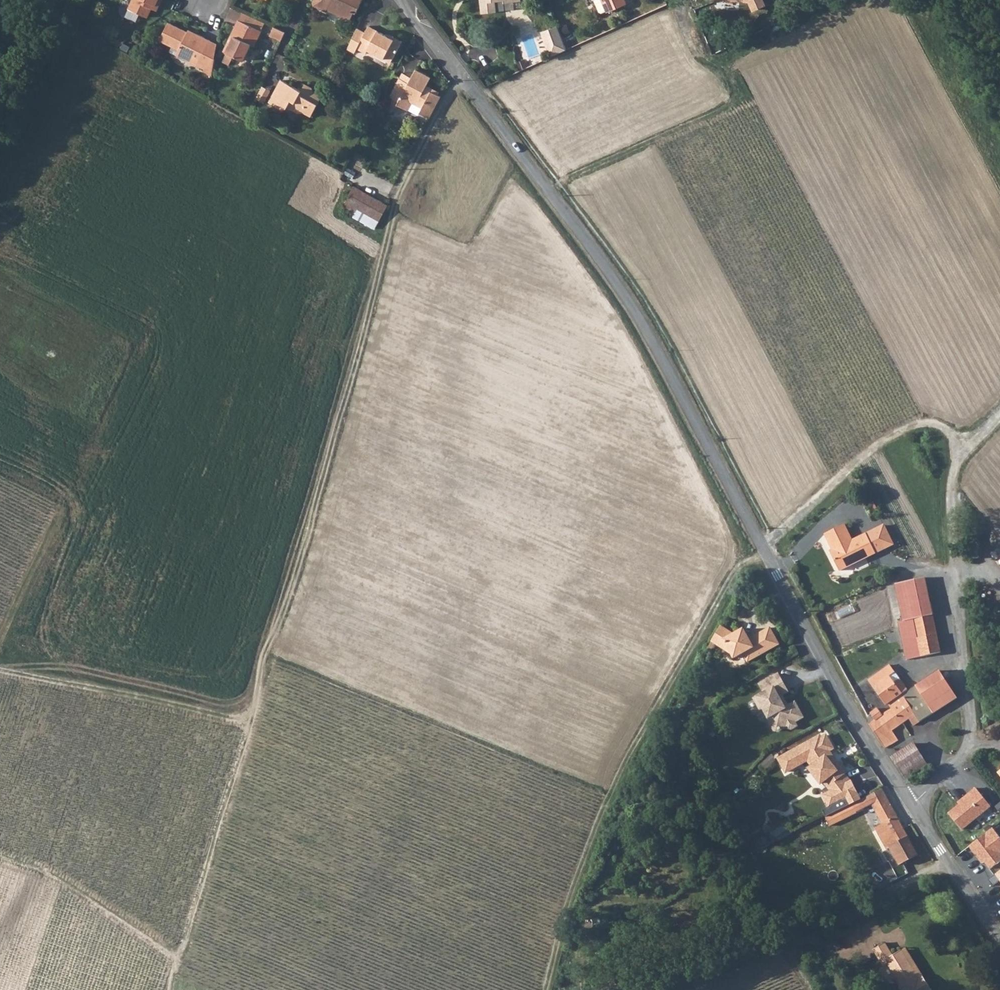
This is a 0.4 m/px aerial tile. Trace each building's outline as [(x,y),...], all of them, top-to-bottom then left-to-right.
[(161,0),(133,0),(129,9),(147,17),(151,8),(154,10),(158,1),(160,2),(161,0)] [(313,2),(314,6),(327,12),(331,10),(351,20),(354,12),(357,13),(363,0),(314,0),(313,2)] [(482,13),(497,11),(496,1),(505,0),(505,3),(514,2),(514,0),(481,0),(482,13)] [(602,13),(607,10),(603,0),(595,0),(599,11),(602,13)] [(607,10),(608,12),(627,3),(625,0),(603,0),(607,10)] [(716,0),(754,2),(753,8),(763,8),(763,0),(716,0)] [(265,23),(242,12),(239,20),(261,31),(265,23)] [(254,47),(261,31),(239,20),(231,36),(234,37),(226,53),(227,53),(234,56),(243,61),(250,45),(254,47)] [(187,32),(168,23),(159,40),(179,50),(176,55),(205,70),(208,55),(204,53),(210,40),(195,33),(194,35),(187,32)] [(365,32),(358,28),(348,49),(355,53),(357,49),(366,53),(368,49),(392,62),(403,41),(393,36),(392,38),(369,26),(365,32)] [(567,50),(558,26),(542,32),(550,57),(567,50)] [(274,27),(269,36),(281,41),(286,32),(274,27)] [(234,37),(231,36),(224,52),(226,53),(234,37)] [(234,56),(227,53),(223,62),(229,65),(234,56)] [(427,86),(431,78),(416,70),(412,77),(409,83),(400,78),(391,97),(399,101),(398,105),(409,111),(413,103),(423,108),(420,113),(430,118),(441,96),(439,95),(432,91),(431,93),(425,90),(427,86)] [(409,83),(412,77),(403,73),(400,78),(409,83)] [(305,84),(302,91),(281,80),(273,95),(276,97),(272,104),(283,110),(287,108),(288,107),(299,113),(303,112),(312,116),(322,97),(314,92),(313,88),(305,84)] [(267,102),(273,90),(264,86),(259,98),(267,102)] [(432,91),(439,95),(440,92),(427,86),(425,90),(431,93),(432,91)] [(399,101),(391,97),(388,103),(396,107),(398,105),(399,101)] [(380,221),(388,206),(354,186),(343,207),(355,214),(358,209),(380,221)] [(353,217),(375,229),(380,221),(358,209),(355,214),(353,217)] [(854,544),(853,541),(845,524),(826,533),(834,550),(837,557),(834,559),(840,570),(894,544),(884,525),(858,538),(860,541),(854,544)] [(941,652),(925,577),(896,584),(903,621),(913,619),(921,657),(941,652)] [(913,619),(903,621),(899,622),(907,660),(921,657),(913,619)] [(733,634),(721,626),(711,642),(720,647),(726,644),(734,658),(743,653),(747,662),(779,644),(769,628),(749,639),(743,629),(733,634)] [(894,682),(890,676),(895,672),(890,665),(869,680),(886,705),(888,704),(892,708),(882,714),(878,709),(867,717),(872,723),(870,724),(885,748),(898,740),(892,730),(909,719),(913,726),(958,697),(941,671),(909,690),(900,678),(894,682)] [(890,676),(894,682),(900,678),(895,672),(890,676)] [(778,674),(765,681),(770,690),(755,699),(761,709),(763,707),(769,717),(768,718),(775,730),(778,731),(787,726),(788,728),(792,729),(797,726),(795,722),(802,718),(803,715),(795,702),(788,706),(782,695),(788,691),(778,674)] [(820,736),(779,759),(786,772),(808,760),(809,762),(813,766),(820,775),(817,777),(821,783),(824,781),(832,791),(824,796),(830,807),(858,792),(852,781),(851,781),(840,787),(835,782),(846,774),(846,773),(829,751),(834,749),(826,735),(821,738),(820,736)] [(928,765),(914,742),(891,757),(906,780),(928,765)] [(813,766),(810,769),(817,777),(820,775),(813,766)] [(846,774),(835,782),(840,787),(851,781),(846,774)] [(991,805),(976,787),(969,793),(970,795),(960,804),(949,813),(961,828),(991,805)] [(882,789),(879,791),(869,797),(883,824),(875,828),(882,840),(889,836),(894,845),(896,843),(904,858),(916,851),(882,789)] [(969,793),(958,802),(960,804),(970,795),(969,793)] [(852,804),(839,810),(844,819),(857,813),(852,804)] [(844,819),(839,810),(826,817),(830,826),(844,819)] [(970,846),(976,854),(979,853),(991,869),(999,862),(999,836),(994,828),(970,846)] [(979,853),(976,854),(983,863),(986,861),(979,853)] [(892,956),(884,943),(873,950),(883,966),(888,963),(900,984),(899,985),(899,986),(899,987),(900,989),(934,989),(923,976),(919,979),(901,950),(892,956)] [(923,976),(905,948),(901,950),(919,979),(923,976)]
